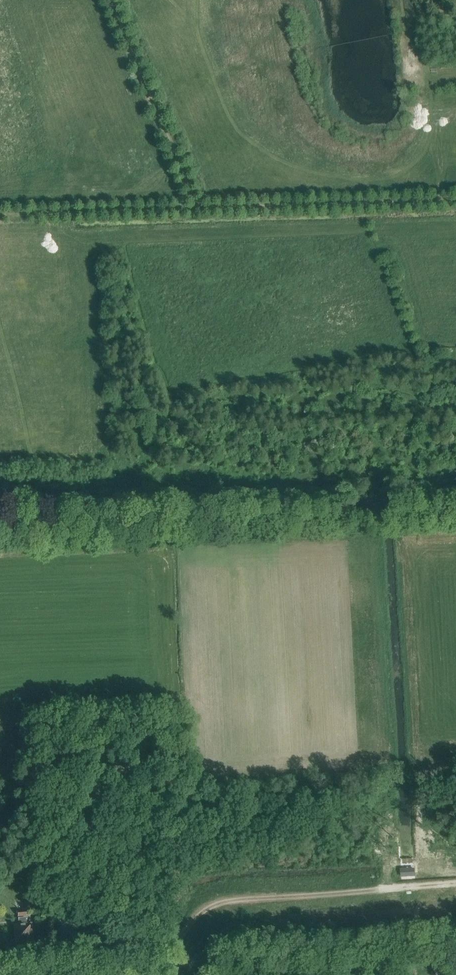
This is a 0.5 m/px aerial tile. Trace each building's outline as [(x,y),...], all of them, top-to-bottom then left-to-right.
[(19,925),(15,925),(15,931),(16,941),(32,940),(32,930),(31,924),(27,924),(26,917),(18,918),(19,925)]
